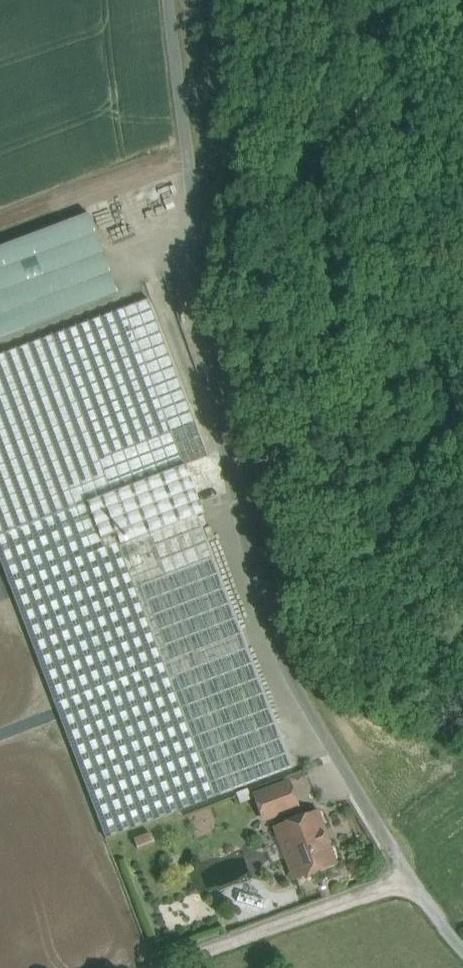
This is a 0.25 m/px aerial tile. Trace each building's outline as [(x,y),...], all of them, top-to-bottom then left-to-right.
[(0,249),(0,340),(116,296),(87,218),(86,216),(0,249)] [(0,357),(0,537),(111,495),(183,467),(179,457),(171,436),(192,427),(200,449),(203,448),(147,301),(0,357)] [(192,427),(171,436),(179,457),(200,449),(192,427)] [(200,449),(179,457),(183,467),(207,458),(203,448),(200,449)] [(183,467),(111,495),(115,506),(125,532),(130,543),(196,518),(201,516),(183,467)] [(0,537),(0,566),(104,840),(213,799),(117,548),(114,539),(111,541),(110,538),(100,541),(91,516),(115,506),(111,495),(0,537)] [(115,506),(91,516),(100,541),(110,538),(111,541),(114,539),(116,539),(115,536),(125,532),(115,506)] [(130,543),(117,548),(213,799),(291,769),(196,518),(130,543)] [(287,784),(253,797),(262,821),(296,808),(287,784)] [(316,814),(275,829),(294,880),(333,866),(325,846),(328,845),(316,814)]
